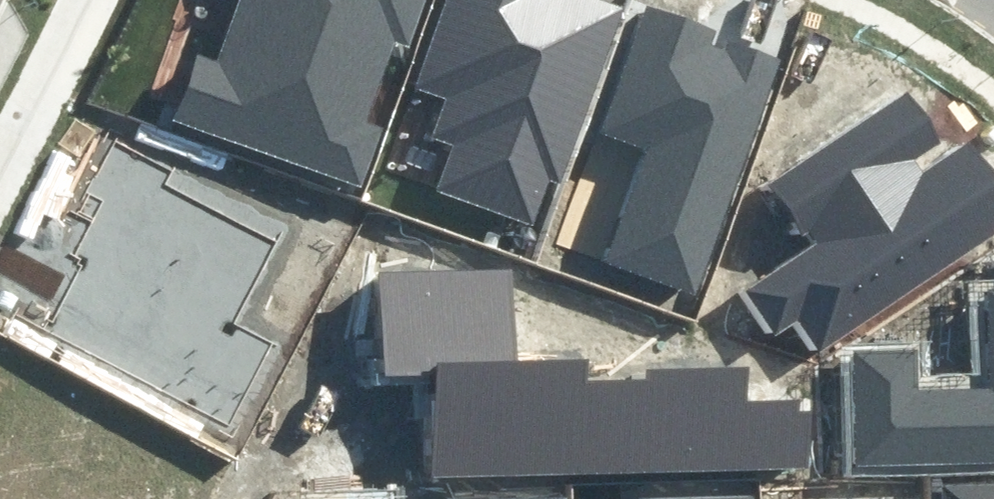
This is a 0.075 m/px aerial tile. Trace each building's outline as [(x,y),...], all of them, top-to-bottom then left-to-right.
[(425,0),(237,0),(215,62),(192,54),(168,122),(364,191),(386,131),(366,124),(398,36),(410,40),(425,0)] [(442,194),(544,228),(621,2),(613,0),(445,0),(417,83),(449,94),(434,138),(458,146),(442,194)] [(784,53),(648,6),(604,131),(644,145),(604,260),(698,293),(784,53)] [(778,186),(813,240),(731,294),(768,351),(797,332),(813,356),(993,239),(993,183),(969,145),(925,173),(914,156),(937,141),(910,100),(778,186)] [(176,165),(120,135),(76,215),(92,224),(75,256),(87,263),(55,322),(229,416),(266,348),(226,327),(273,240),(166,182),(176,165)] [(580,448),(578,368),(503,370),(500,273),(386,277),(389,377),(448,375),(451,454),(580,448)] [(847,347),(852,472),(993,466),(993,281),(972,282),(977,374),(924,376),(923,343),(847,347)] [(580,448),(451,454),(452,484),(816,473),(813,396),(749,398),(748,362),(578,368),(580,448)] [(947,486),(948,498),(993,498),(993,485),(947,486)]
